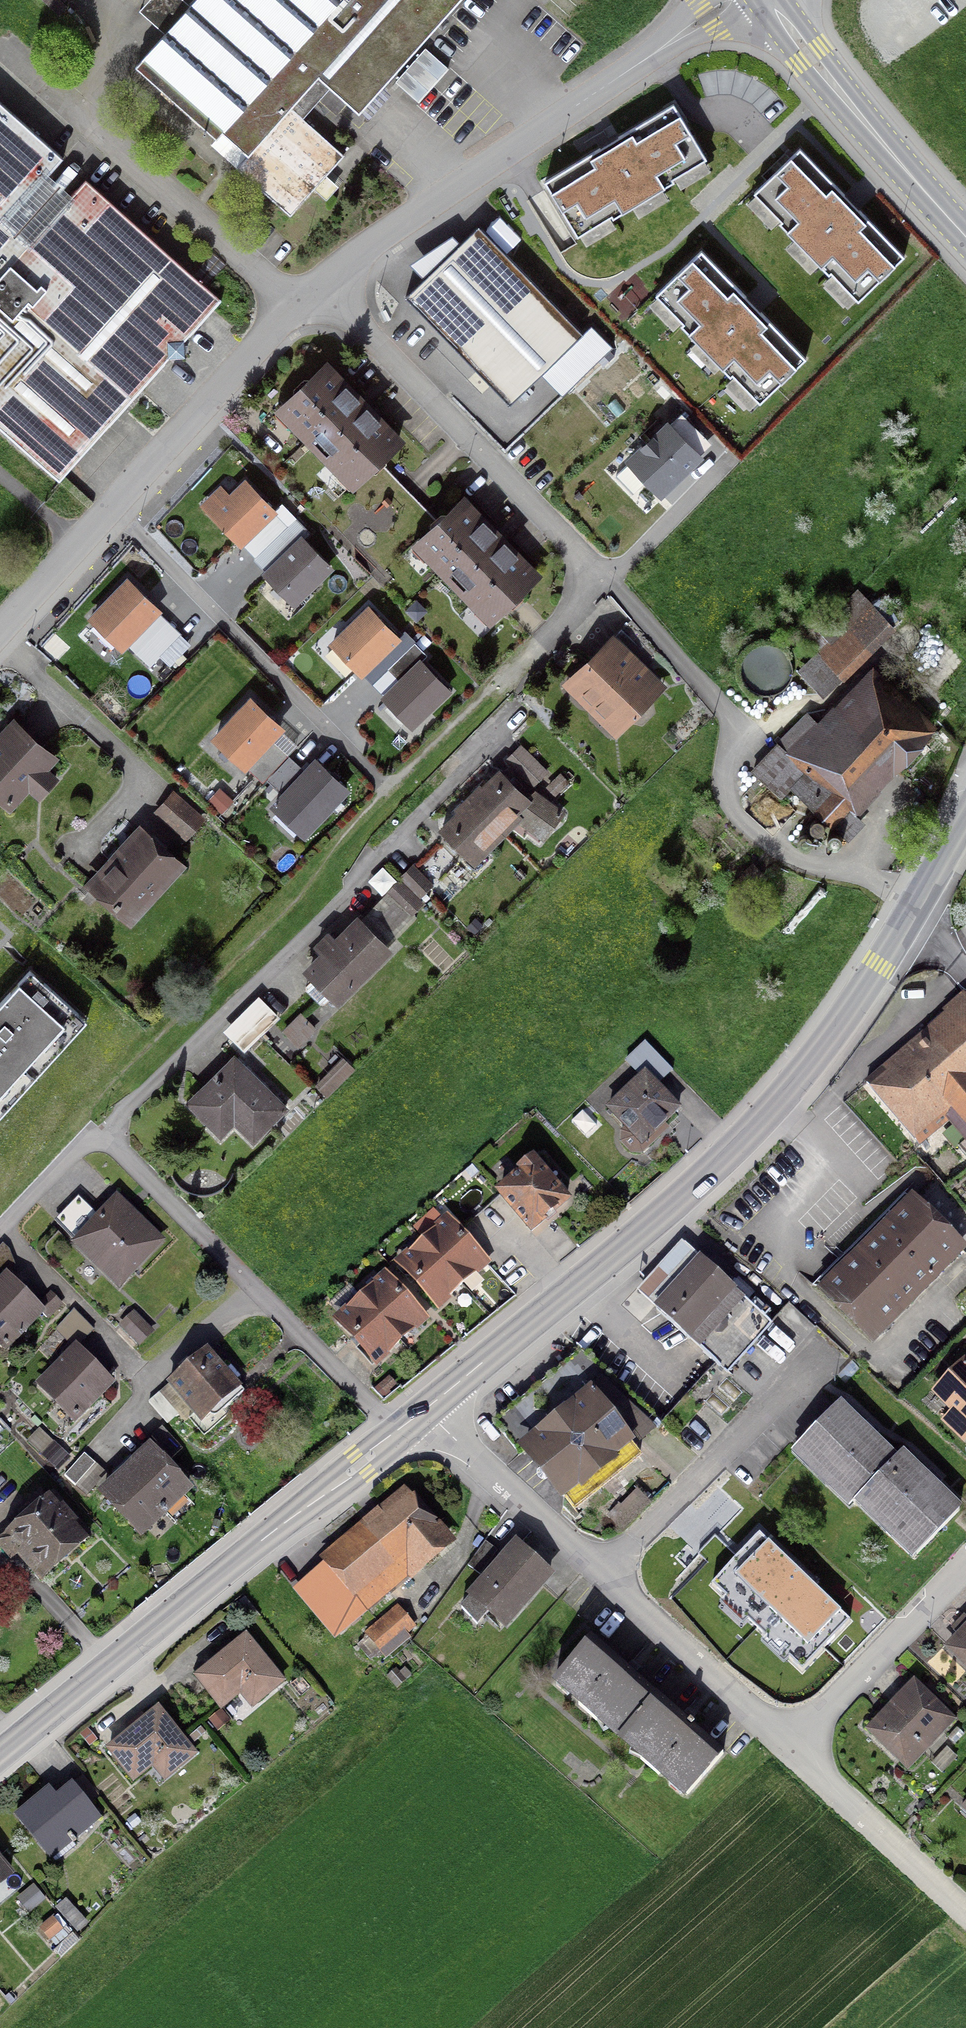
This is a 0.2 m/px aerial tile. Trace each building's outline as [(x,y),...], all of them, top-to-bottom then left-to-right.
[(133,63),(216,137),(211,143),(289,212),(343,153),(302,117),(330,85),(359,110),(457,0),(189,0),(133,63)] [(0,102),(0,328),(3,331),(0,334),(0,428),(60,481),(170,358),(184,357),(184,342),(221,300),(86,178),(29,241),(7,221),(63,158),(0,102)] [(705,155),(674,103),(545,178),(576,231),(705,155)] [(860,299),(905,255),(800,147),(754,191),(860,299)] [(575,336),(477,235),(412,298),(510,399),(575,336)] [(761,400),(806,356),(701,248),(656,292),(761,400)] [(322,372),(279,413),(351,488),(394,447),(322,372)] [(705,456),(668,418),(626,459),(663,497),(705,456)] [(273,516),(245,487),(212,517),(240,546),(273,516)] [(463,510),(417,551),(484,626),(530,585),(463,510)] [(330,572),(303,543),(268,575),(295,604),(330,572)] [(163,610),(128,575),(88,616),(123,651),(163,610)] [(829,641),(797,670),(823,697),(896,629),(858,588),(816,627),(829,641)] [(399,635),(367,603),(328,643),(363,677),(365,674),(402,637),(399,635)] [(402,637),(365,674),(383,694),(421,657),(422,659),(427,654),(405,629),(399,635),(402,637)] [(561,683),(588,709),(640,657),(613,631),(561,683)] [(422,659),(421,657),(383,694),(382,696),(413,728),(452,690),(422,659)] [(588,709),(617,737),(668,685),(640,657),(588,709)] [(941,724),(874,662),(818,721),(790,751),(851,808),(858,814),(941,724)] [(285,727),(250,695),(212,737),(246,768),(247,767),(273,739),(285,727)] [(790,751),(818,721),(808,711),(750,771),(782,799),(791,790),(833,829),(851,808),(790,751)] [(14,717),(0,732),(0,801),(11,811),(30,790),(40,799),(58,778),(48,769),(59,758),(14,717)] [(267,779),(289,755),(273,739),(247,767),(264,783),(267,779)] [(548,771),(523,746),(509,760),(534,785),(548,771)] [(282,793),(305,769),(289,755),(267,779),(282,793)] [(350,789),(316,757),(305,769),(282,793),(271,804),(305,837),(350,789)] [(480,782),(467,796),(502,834),(516,821),(521,816),(518,812),(530,800),(528,798),(500,768),(482,784),(480,782)] [(234,800),(219,787),(207,800),(222,813),(234,800)] [(521,816),(516,821),(544,840),(567,811),(535,788),(528,798),(530,800),(518,812),(521,816)] [(206,821),(176,793),(157,813),(187,841),(206,821)] [(457,811),(439,828),(472,862),(502,834),(467,796),(454,808),(457,811)] [(140,822),(85,884),(133,926),(188,864),(140,822)] [(391,956),(355,923),(308,973),(344,1006),(391,956)] [(31,969),(0,1002),(0,1116),(88,1020),(31,969)] [(862,1083),(919,1148),(948,1123),(965,1144),(965,999),(963,996),(862,1083)] [(268,1006),(239,1038),(255,1050),(281,1025),(268,1006)] [(303,1046),(319,1029),(302,1013),(286,1030),(303,1046)] [(353,1067),(346,1058),(318,1084),(325,1092),(353,1067)] [(282,1114),(233,1060),(187,1102),(219,1137),(235,1123),(252,1141),(282,1114)] [(683,1107),(646,1069),(604,1108),(623,1128),(620,1131),(620,1143),(632,1154),(642,1154),(669,1128),(665,1124),(683,1107)] [(572,1198),(535,1155),(493,1192),(529,1234),(572,1198)] [(118,1194),(72,1243),(119,1288),(166,1239),(118,1194)] [(817,1293),(873,1347),(961,1257),(965,1251),(965,1246),(912,1194),(817,1293)] [(450,1214),(424,1236),(460,1279),(487,1257),(450,1214)] [(424,1236),(398,1259),(434,1301),(460,1279),(424,1236)] [(699,1257),(653,1307),(701,1350),(746,1300),(699,1257)] [(386,1271),(362,1292),(398,1335),(423,1314),(386,1271)] [(0,1279),(0,1345),(3,1348),(42,1311),(6,1274),(0,1279)] [(362,1292),(337,1313),(374,1355),(398,1335),(362,1292)] [(155,1333),(136,1312),(123,1324),(142,1344),(155,1333)] [(76,1343),(36,1382),(75,1421),(115,1382),(76,1343)] [(930,1392),(951,1412),(942,1422),(964,1443),(965,1441),(965,1356),(965,1355),(930,1392)] [(207,1360),(168,1393),(199,1428),(238,1396),(207,1360)] [(586,1388),(523,1439),(572,1500),(635,1448),(586,1388)] [(841,1401),(792,1454),(849,1508),(854,1502),(899,1455),(841,1401)] [(184,1447),(164,1426),(153,1435),(173,1457),(184,1447)] [(192,1489),(149,1444),(123,1469),(167,1514),(192,1489)] [(899,1455),(854,1502),(913,1559),(962,1507),(903,1451),(899,1455)] [(107,1474),(86,1455),(67,1476),(87,1495),(107,1474)] [(167,1514),(123,1469),(97,1494),(141,1538),(167,1514)] [(403,1483),(318,1558),(323,1563),(308,1576),(349,1624),(408,1574),(411,1578),(454,1540),(403,1483)] [(0,1540),(0,1550),(11,1561),(17,1556),(40,1582),(88,1539),(49,1496),(47,1498),(42,1492),(17,1514),(22,1520),(0,1540)] [(516,1540),(466,1596),(469,1599),(461,1608),(479,1624),(488,1615),(506,1631),(556,1575),(516,1540)] [(944,1648),(965,1669),(965,1625),(944,1648)] [(246,1633),(193,1676),(221,1710),(241,1695),(253,1710),(286,1682),(246,1633)] [(651,1704),(585,1646),(552,1684),(618,1741),(651,1704)] [(956,1721),(914,1680),(864,1731),(907,1772),(956,1721)] [(718,1762),(651,1704),(618,1741),(685,1800),(718,1762)] [(157,1706),(105,1750),(133,1782),(152,1766),(164,1780),(197,1752),(157,1706)] [(49,1787),(13,1817),(51,1861),(102,1819),(72,1783),(56,1795),(49,1787)] [(14,1874),(0,1857),(0,1886),(14,1874)]
